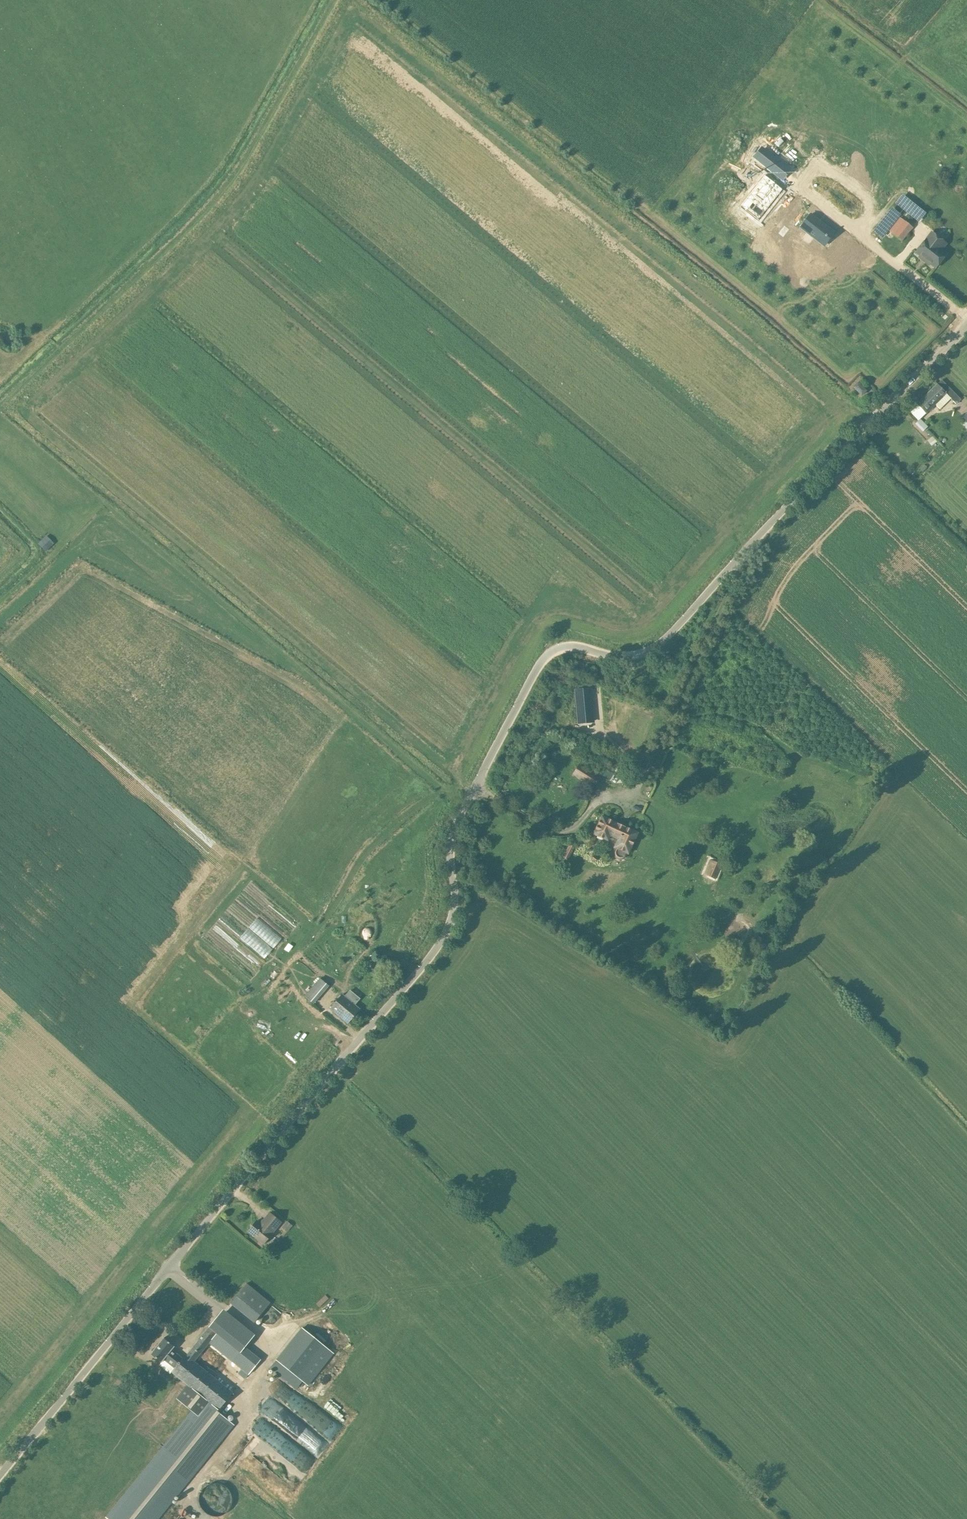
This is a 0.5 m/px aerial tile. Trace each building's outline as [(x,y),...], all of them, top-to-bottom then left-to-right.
[(760,144),(751,156),(781,180),(790,168),(760,144)] [(885,163),(897,173),(905,163),(892,153),(885,163)] [(785,191),(766,176),(742,207),(760,222),(785,191)] [(898,215),(887,229),(902,241),(913,227),(898,215)] [(812,218),(802,231),(822,246),(832,233),(812,218)] [(783,237),(789,230),(784,226),(778,233),(783,237)] [(927,238),(916,252),(920,255),(919,256),(921,258),(923,256),(936,267),(946,254),(940,249),(945,242),(932,232),(927,239),(927,238)] [(937,384),(916,404),(925,414),(935,404),(940,409),(951,398),(957,404),(961,399),(942,380),(938,384),(937,384)] [(858,383),(854,387),(862,395),(866,391),(858,383)] [(920,418),(915,423),(923,431),(928,426),(920,418)] [(38,543),(45,550),(51,543),(45,536),(38,543)] [(585,726),(585,693),(571,693),(571,726),(585,726)] [(579,766),(574,774),(590,785),(596,776),(579,766)] [(606,766),(602,775),(613,780),(617,772),(606,766)] [(635,799),(632,809),(642,811),(645,802),(635,799)] [(596,829),(593,835),(608,842),(611,836),(618,839),(615,847),(615,848),(614,850),(614,854),(616,857),(620,858),(623,858),(625,856),(627,853),(628,854),(638,832),(623,826),(620,824),(602,816),(596,829)] [(567,842),(561,854),(568,858),(574,846),(567,842)] [(710,860),(705,873),(715,878),(720,865),(710,860)] [(370,937),(371,935),(372,933),(372,931),(371,929),(369,928),(367,928),(365,928),(363,929),(362,931),(362,933),(363,935),(364,937),(366,937),(368,938),(370,937)] [(323,991),(327,985),(320,978),(315,984),(323,991)] [(344,995),(342,994),(330,1009),(347,1024),(360,1009),(354,1004),(360,998),(349,989),(344,995)] [(310,990),(305,996),(313,1003),(318,997),(310,990)] [(257,1220),(248,1231),(264,1244),(282,1222),(270,1212),(261,1223),(257,1220)] [(287,1231),(293,1224),(287,1220),(282,1227),(287,1231)] [(280,1240),(285,1233),(280,1229),(275,1236),(280,1240)] [(246,1284),(231,1302),(255,1322),(270,1302),(246,1284)] [(172,1350),(161,1362),(159,1365),(170,1374),(172,1371),(219,1410),(233,1393),(194,1361),(210,1342),(241,1368),(248,1374),(260,1359),(244,1347),(249,1341),(218,1315),(186,1355),(185,1354),(182,1358),(172,1350)] [(302,1328),(277,1359),(302,1380),(308,1385),(333,1353),(302,1328)] [(161,1362),(172,1350),(175,1346),(164,1337),(151,1353),(161,1362)] [(248,1374),(241,1368),(238,1373),(244,1378),(248,1374)] [(325,1394),(319,1402),(329,1410),(336,1401),(325,1394)] [(316,1454),(325,1441),(268,1401),(259,1413),(316,1454)] [(309,1420),(317,1427),(328,1415),(320,1407),(309,1420)] [(345,1422),(351,1414),(342,1407),(336,1415),(345,1422)] [(107,1517),(109,1518),(157,1518),(233,1424),(218,1412),(208,1424),(193,1411),(107,1517)] [(341,1424),(327,1415),(317,1430),(332,1439),(341,1424)] [(295,1446),(284,1460),(303,1474),(313,1460),(295,1446)] [(231,1502),(231,1501),(231,1499),(231,1498),(230,1496),(230,1495),(229,1494),(228,1492),(227,1491),(226,1490),(225,1489),(224,1488),(222,1487),(221,1487),(219,1486),(218,1486),(216,1486),(215,1486),(213,1486),(212,1486),(210,1487),(209,1488),(207,1488),(206,1489),(205,1490),(204,1492),(203,1493),(202,1494),(202,1496),(201,1497),(201,1499),(201,1500),(201,1501),(201,1503),(201,1504),(201,1506),(202,1507),(203,1508),(204,1510),(205,1511),(206,1512),(207,1513),(208,1514),(209,1515),(211,1515),(212,1516),(214,1516),(215,1516),(217,1516),(219,1516),(220,1516),(222,1515),(223,1514),(224,1514),(226,1513),(227,1512),(228,1510),(229,1509),(229,1508),(230,1506),(231,1505),(231,1503),(231,1502)]
